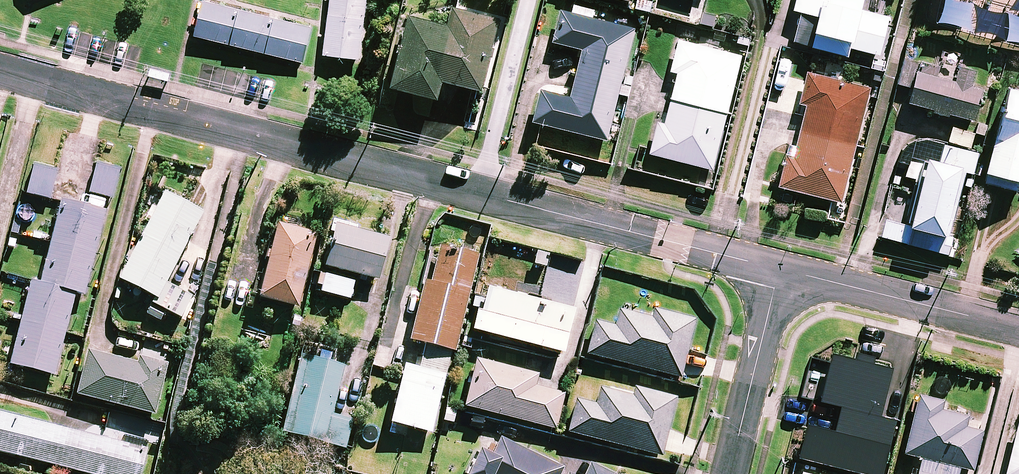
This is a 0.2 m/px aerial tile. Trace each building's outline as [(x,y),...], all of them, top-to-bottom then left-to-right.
[(333,21),(368,26),(372,0),(335,0),(333,21)] [(888,17),(883,16),(887,0),(796,0),(793,11),(801,12),(794,43),(847,56),(849,48),(878,55),(888,17)] [(199,39),(236,48),(244,13),(208,4),(199,39)] [(498,19),(452,8),(447,27),(408,16),(390,87),(436,99),(441,81),(480,91),(498,19)] [(630,86),(620,84),(634,29),(559,11),(552,43),(581,50),(569,98),(539,91),(532,123),(568,132),(606,141),(618,95),(628,97),(630,86)] [(236,48),(272,57),(281,22),(244,13),(236,48)] [(333,21),(328,58),(363,63),(368,26),(333,21)] [(272,57),(308,66),(317,31),(281,22),(272,57)] [(669,100),(727,114),(741,56),(677,41),(669,72),(676,74),(669,100)] [(911,89),(907,104),(932,111),(931,114),(947,118),(948,115),(973,121),(981,91),(970,88),(974,72),(958,68),(954,82),(936,78),(939,67),(903,58),(896,85),(911,89)] [(844,70),(820,64),(817,76),(807,73),(800,103),(807,105),(796,146),(790,144),(779,187),(841,202),(869,89),(841,82),(844,70)] [(1006,89),(984,174),(986,175),(983,184),(1017,192),(1018,183),(1018,92),(1006,89)] [(713,170),(727,114),(669,100),(664,124),(656,122),(648,154),(713,170)] [(61,198),(90,205),(93,193),(109,198),(117,169),(96,163),(102,141),(67,132),(57,170),(68,173),(61,198)] [(943,145),(938,164),(909,157),(904,176),(920,180),(908,226),(885,220),(881,238),(948,255),(952,238),(945,236),(949,221),(952,222),(964,173),(972,175),(977,154),(943,145)] [(57,168),(33,162),(26,193),(49,199),(57,168)] [(157,298),(165,282),(201,211),(187,204),(163,192),(119,279),(157,298)] [(39,281),(75,292),(84,294),(106,209),(90,205),(61,198),(39,281)] [(316,233),(276,223),(257,297),(297,307),(316,233)] [(387,237),(334,224),(323,266),(377,280),(387,237)] [(477,255),(439,246),(431,281),(424,279),(410,340),(454,350),(477,255)] [(353,281),(324,274),(319,292),(349,299),(353,281)] [(75,292),(39,281),(31,279),(9,363),(54,375),(75,292)] [(157,298),(148,316),(164,324),(170,312),(179,316),(190,295),(165,282),(157,298)] [(573,309),(487,287),(483,303),(479,301),(472,329),(562,352),(573,309)] [(653,309),(651,317),(618,309),(614,326),(594,321),(586,354),(681,377),(695,320),(653,309)] [(872,465),(901,352),(835,336),(822,387),(842,392),(826,453),(872,465)] [(136,362),(87,350),(77,395),(154,413),(166,364),(137,357),(136,362)] [(449,356),(424,350),(419,369),(404,365),(390,422),(430,432),(449,356)] [(343,365),(299,355),(280,432),(344,448),(351,420),(331,415),(343,365)] [(536,374),(476,359),(464,406),(555,428),(563,394),(533,386),(536,374)] [(676,399),(633,388),(631,395),(600,386),(595,404),(575,399),(567,431),(661,456),(676,399)] [(943,400),(920,394),(905,452),(973,469),(983,429),(965,424),(967,415),(941,408),(943,400)] [(145,449),(0,412),(0,451),(89,473),(139,473),(145,449)] [(1006,473),(1018,473),(1018,423),(1006,473)] [(463,473),(565,473),(559,471),(561,466),(499,438),(491,456),(474,448),(463,473)] [(589,464),(585,473),(612,473),(589,464)]
